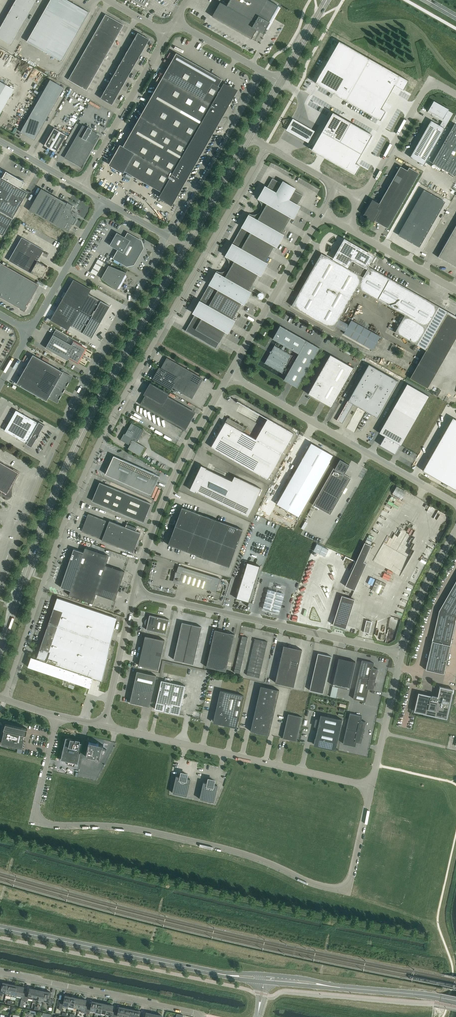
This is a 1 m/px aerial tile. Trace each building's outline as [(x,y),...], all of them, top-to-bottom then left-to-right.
[(0,27),(0,39),(11,45),(36,0),(15,0),(0,27)] [(29,37),(64,57),(89,12),(68,0),(50,0),(29,37)] [(270,22),(268,21),(277,5),(268,0),(230,0),(226,5),(220,2),(212,16),(251,39),(259,25),(266,28),(270,22)] [(86,90),(117,36),(123,25),(105,14),(68,79),(86,90)] [(139,57),(149,39),(145,37),(142,35),(138,33),(133,41),(127,51),(127,50),(125,54),(120,64),(118,67),(112,77),(110,80),(111,80),(105,90),(103,93),(100,98),(112,104),(114,99),(115,99),(117,96),(116,96),(122,86),(124,83),(129,73),(130,73),(131,70),(137,60),(139,57)] [(317,84),(380,120),(385,111),(381,109),(394,85),(403,90),(408,81),(339,41),(334,50),(336,51),(317,84)] [(134,153),(124,170),(163,193),(160,197),(169,202),(233,89),(225,84),(222,88),(218,86),(222,79),(176,53),(123,147),(134,153)] [(19,76),(24,79),(31,66),(26,63),(19,76)] [(64,87),(50,79),(20,132),(34,140),(64,87)] [(14,89),(0,81),(0,113),(14,89)] [(431,115),(442,121),(440,125),(431,120),(410,157),(424,165),(453,113),(444,108),(433,102),(429,108),(429,109),(428,111),(432,113),(431,115)] [(333,112),(322,131),(324,132),(313,151),(355,175),(360,165),(356,163),(372,134),(333,112)] [(293,117),(286,129),(309,142),(316,130),(293,117)] [(454,123),(432,163),(455,176),(455,173),(455,124),(454,123)] [(83,127),(65,157),(79,165),(82,164),(97,138),(96,134),(91,131),(92,129),(88,127),(87,129),(83,127)] [(44,145),(56,152),(66,135),(54,128),(44,145)] [(367,216),(366,218),(373,222),(374,220),(388,228),(419,173),(409,167),(407,170),(400,166),(379,203),(372,199),(363,215),(364,214),(367,216)] [(6,171),(2,177),(1,177),(0,179),(0,234),(3,236),(27,192),(21,188),(24,182),(24,181),(24,180),(16,178),(16,177),(6,171)] [(293,218),(300,206),(297,205),(303,195),(272,178),(260,199),(262,200),(264,207),(259,216),(253,217),(250,216),(228,256),(230,258),(232,264),(227,273),(220,275),(218,274),(185,331),(216,348),(225,331),(228,332),(234,321),(232,320),(242,302),(244,304),(251,292),(248,291),(258,274),(261,275),(267,264),(265,262),(274,245),(277,246),(283,235),(281,234),(291,216),(293,218)] [(74,217),(73,217),(72,216),(72,215),(71,215),(71,214),(71,213),(71,212),(70,211),(71,211),(71,210),(71,209),(71,208),(73,205),(67,202),(67,203),(41,188),(29,210),(68,232),(72,224),(73,224),(76,219),(74,217)] [(434,195),(425,190),(424,189),(418,198),(420,199),(429,204),(434,195)] [(443,200),(434,195),(429,204),(438,209),(440,211),(445,201),(443,200)] [(415,204),(417,205),(426,210),(429,204),(420,199),(418,198),(415,204)] [(423,215),(426,210),(417,205),(415,204),(412,209),(414,210),(423,215)] [(437,216),(440,211),(438,209),(429,204),(426,210),(435,215),(437,216)] [(420,221),(423,215),(414,210),(412,209),(409,214),(411,216),(420,221)] [(426,210),(423,215),(432,220),(434,221),(437,216),(435,215),(426,210)] [(406,220),(408,221),(417,226),(420,221),(411,216),(409,214),(406,220)] [(420,221),(429,226),(431,227),(434,221),(432,220),(423,215),(420,221)] [(403,225),(405,226),(409,228),(414,231),(417,226),(408,221),(406,220),(403,225)] [(428,232),(431,227),(429,226),(420,221),(417,226),(426,231),(428,232)] [(438,257),(455,267),(455,224),(438,257)] [(403,237),(409,228),(405,226),(403,225),(398,234),(398,235),(403,238),(403,237)] [(417,226),(414,231),(419,234),(423,236),(425,237),(428,232),(426,231),(417,226)] [(403,238),(408,241),(409,240),(414,231),(409,228),(403,237),(403,238)] [(414,243),(419,234),(414,231),(409,240),(408,241),(414,244),(414,243)] [(113,258),(127,266),(133,264),(143,247),(141,241),(128,233),(125,237),(117,232),(109,245),(118,250),(113,258)] [(419,234),(414,243),(414,244),(419,247),(420,246),(425,237),(423,236),(419,234)] [(8,260),(17,265),(30,273),(31,272),(42,278),(46,270),(46,269),(48,269),(47,266),(44,267),(43,266),(44,265),(37,261),(44,250),(22,237),(8,260)] [(434,335),(447,313),(455,318),(455,316),(438,306),(366,265),(371,256),(345,241),(341,248),(340,248),(338,250),(339,251),(335,258),(339,260),(338,263),(321,253),(291,305),(333,329),(335,326),(345,331),(344,333),(372,350),(380,336),(351,320),(349,325),(339,319),(357,288),(405,315),(395,332),(426,350),(435,335),(434,335)] [(96,275),(103,262),(98,259),(91,272),(96,275)] [(21,309),(22,309),(23,309),(24,309),(25,308),(26,308),(26,307),(27,307),(39,285),(0,262),(0,297),(20,308),(21,309)] [(108,265),(101,278),(116,290),(117,288),(120,288),(127,276),(125,274),(126,272),(108,265)] [(73,279),(62,300),(79,310),(88,294),(91,289),(73,279)] [(252,290),(256,298),(261,295),(257,287),(252,290)] [(88,294),(79,310),(101,322),(110,306),(88,294)] [(62,300),(50,320),(68,330),(70,326),(79,310),(62,300)] [(79,310),(70,326),(91,338),(100,322),(101,322),(79,310)] [(435,335),(452,345),(455,337),(455,318),(447,313),(434,335),(435,335)] [(280,326),(272,339),(283,345),(281,349),(274,345),(264,363),(282,373),(292,355),(283,350),(285,346),(298,354),(283,380),(297,387),(319,348),(280,326)] [(69,357),(76,361),(80,355),(81,354),(81,353),(84,347),(73,341),(71,345),(53,334),(45,347),(67,360),(69,357)] [(56,401),(70,376),(33,354),(16,384),(46,401),(49,397),(56,401)] [(354,368),(330,354),(308,394),(331,407),(354,368)] [(159,368),(153,378),(171,388),(172,386),(191,397),(202,379),(167,359),(161,369),(159,368)] [(353,404),(377,417),(398,381),(369,364),(348,400),(336,420),(337,420),(342,423),(353,404)] [(429,396),(407,383),(379,432),(385,436),(380,445),(395,453),(400,444),(401,445),(429,396)] [(185,429),(194,412),(166,396),(168,394),(150,384),(144,394),(146,395),(141,404),(185,429)] [(267,479),(294,433),(267,418),(237,401),(236,402),(237,402),(267,419),(255,439),(243,432),(245,427),(227,417),(211,447),(267,479)] [(40,432),(44,425),(39,422),(38,423),(16,410),(4,430),(27,443),(26,444),(32,447),(31,447),(35,440),(36,440),(36,439),(37,438),(38,436),(39,434),(40,432)] [(455,490),(455,489),(455,420),(451,417),(421,470),(455,490)] [(131,423),(127,430),(128,430),(126,434),(124,433),(120,440),(130,445),(128,448),(140,455),(145,447),(137,442),(144,430),(131,423)] [(366,430),(365,433),(360,431),(358,438),(367,441),(370,431),(366,430)] [(311,443),(276,504),(298,516),(333,455),(311,443)] [(113,455),(105,474),(151,494),(159,476),(113,455)] [(333,468),(312,505),(330,515),(351,478),(344,474),(349,465),(340,459),(334,468),(333,468)] [(0,462),(0,490),(1,490),(0,494),(2,497),(4,499),(7,499),(10,498),(12,496),(12,493),(12,489),(13,486),(14,484),(15,482),(20,472),(13,468),(13,469),(0,462)] [(261,489),(238,478),(236,483),(206,468),(201,466),(190,489),(195,492),(195,491),(248,516),(261,489)] [(97,494),(94,501),(101,504),(101,505),(143,522),(151,503),(109,486),(109,487),(101,484),(98,491),(97,490),(96,493),(97,494)] [(400,498),(404,491),(396,486),(392,493),(400,498)] [(243,530),(182,507),(168,545),(229,567),(243,530)] [(109,522),(88,514),(86,520),(84,520),(82,524),(84,524),(82,531),(102,539),(101,540),(133,552),(140,532),(109,520),(109,522)] [(402,522),(400,529),(406,531),(408,525),(402,522)] [(364,542),(357,559),(363,562),(371,545),(364,542)] [(109,555),(85,547),(83,552),(73,549),(68,563),(69,564),(68,568),(67,568),(60,587),(70,590),(68,595),(92,603),(96,594),(115,600),(124,571),(105,565),(109,555)] [(261,566),(248,562),(237,598),(250,602),(261,566)] [(205,581),(203,588),(216,592),(220,578),(178,565),(176,572),(205,581)] [(372,590),(381,594),(386,583),(376,579),(372,590)] [(439,610),(433,637),(425,670),(444,674),(451,639),(455,618),(455,580),(439,610)] [(274,591),(269,611),(272,611),(277,592),(274,591)] [(341,595),(332,625),(345,629),(354,599),(341,595)] [(89,687),(89,688),(96,668),(104,670),(101,681),(102,681),(116,618),(57,598),(36,659),(31,657),(28,666),(28,667),(28,666),(87,686),(90,677),(92,678),(89,687)] [(169,619),(149,615),(146,630),(165,634),(169,619)] [(193,664),(194,658),(201,627),(182,622),(173,659),(193,664)] [(225,671),(229,656),(234,634),(214,630),(206,667),(225,671)] [(138,665),(157,669),(158,670),(164,640),(145,635),(138,665)] [(248,637),(242,636),(234,672),(239,673),(248,637)] [(259,678),(267,642),(254,639),(246,675),(259,678)] [(275,682),(293,687),(302,649),(283,645),(275,682)] [(323,693),(331,656),(318,653),(309,690),(323,693)] [(355,662),(339,658),(332,685),(349,689),(355,662)] [(362,660),(358,675),(375,679),(378,669),(373,668),(374,663),(362,660)] [(130,702),(149,706),(156,675),(137,671),(130,702)] [(373,690),(375,679),(358,675),(353,698),(365,701),(368,688),(373,690)] [(181,706),(185,686),(161,680),(156,702),(166,704),(164,712),(165,712),(165,711),(168,712),(169,713),(169,712),(179,714),(181,706)] [(260,686),(250,731),(269,735),(279,690),(260,686)] [(418,693),(414,711),(446,718),(453,690),(440,687),(437,697),(418,693)] [(236,728),(244,696),(220,690),(214,717),(214,718),(213,721),(236,726),(236,728)] [(349,713),(346,728),(363,732),(365,722),(361,721),(362,716),(349,713)] [(302,717),(288,714),(282,738),(296,741),(302,717)] [(342,719),(320,715),(314,744),(335,749),(335,750),(342,719)] [(25,738),(25,737),(24,737),(25,734),(26,735),(27,729),(5,724),(3,729),(4,730),(1,743),(22,748),(24,738),(24,739),(25,739),(25,738)] [(363,732),(346,728),(343,743),(355,746),(356,742),(361,743),(363,732)] [(75,740),(71,740),(71,739),(65,737),(60,759),(77,763),(82,743),(79,742),(80,740),(75,739),(75,740)] [(106,749),(105,750),(102,750),(103,745),(89,742),(85,756),(100,760),(101,754),(104,755),(106,749)] [(176,776),(172,793),(186,796),(190,779),(186,778),(187,776),(188,775),(180,773),(180,775),(180,777),(176,776)] [(214,783),(215,781),(207,779),(207,781),(208,781),(207,783),(203,782),(199,799),(214,802),(217,785),(213,784),(214,782),(214,783)] [(24,987),(18,986),(17,995),(22,996),(21,1000),(24,1000),(25,994),(23,994),(24,987)] [(28,995),(25,994),(24,1000),(27,1001),(28,997),(33,998),(35,989),(29,988),(28,995)] [(51,993),(45,991),(44,1000),(49,1001),(48,1005),(51,1006),(52,1000),(50,999),(51,993)] [(68,1005),(70,997),(65,995),(63,1002),(60,1001),(58,1009),(62,1010),(62,1007),(67,1008),(68,1008),(68,1005)] [(86,1013),(88,1007),(85,1006),(86,1000),(81,999),(79,1008),(81,1008),(80,1012),(86,1013)] [(95,1011),(97,1002),(92,1001),(90,1008),(88,1007),(86,1013),(89,1014),(90,1010),(95,1011)] [(106,1013),(111,1014),(111,1016),(114,1016),(115,1013),(112,1012),(113,1005),(108,1004),(106,1013)] [(124,1008),(119,1007),(117,1013),(115,1013),(114,1016),(117,1016),(117,1015),(122,1016),(124,1008)]
